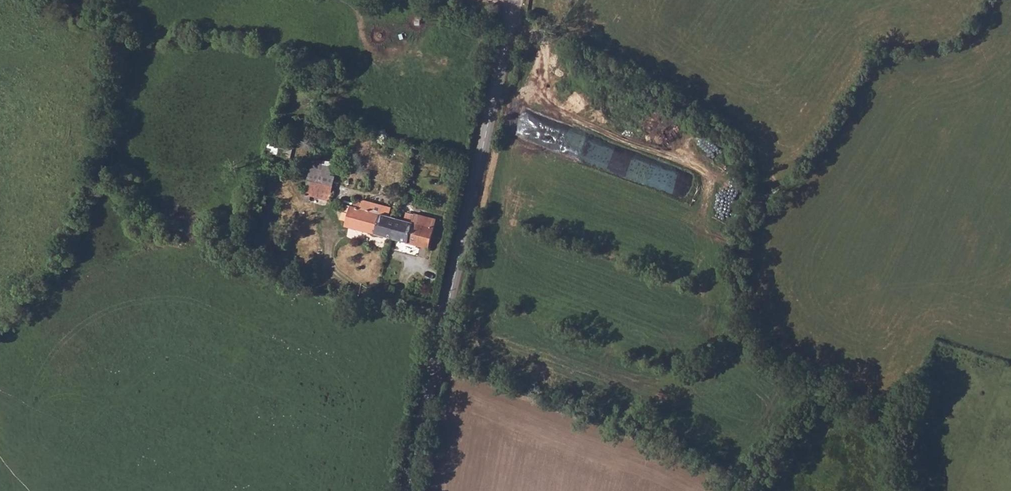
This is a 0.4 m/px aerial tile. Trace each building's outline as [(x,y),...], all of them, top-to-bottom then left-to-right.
[(329,199),(338,164),(314,157),(304,193),(329,199)] [(416,159),(414,167),(419,168),(422,161),(416,159)] [(342,206),(340,213),(349,215),(347,222),(346,227),(393,239),(398,219),(389,217),(391,208),(363,201),(363,202),(359,201),(357,203),(355,207),(351,206),(350,207),(342,206)] [(398,219),(393,239),(424,248),(426,240),(420,238),(426,217),(406,212),(404,220),(398,219)] [(349,215),(340,213),(339,213),(337,219),(347,222),(349,215)] [(426,217),(420,238),(426,240),(431,219),(426,217)]
